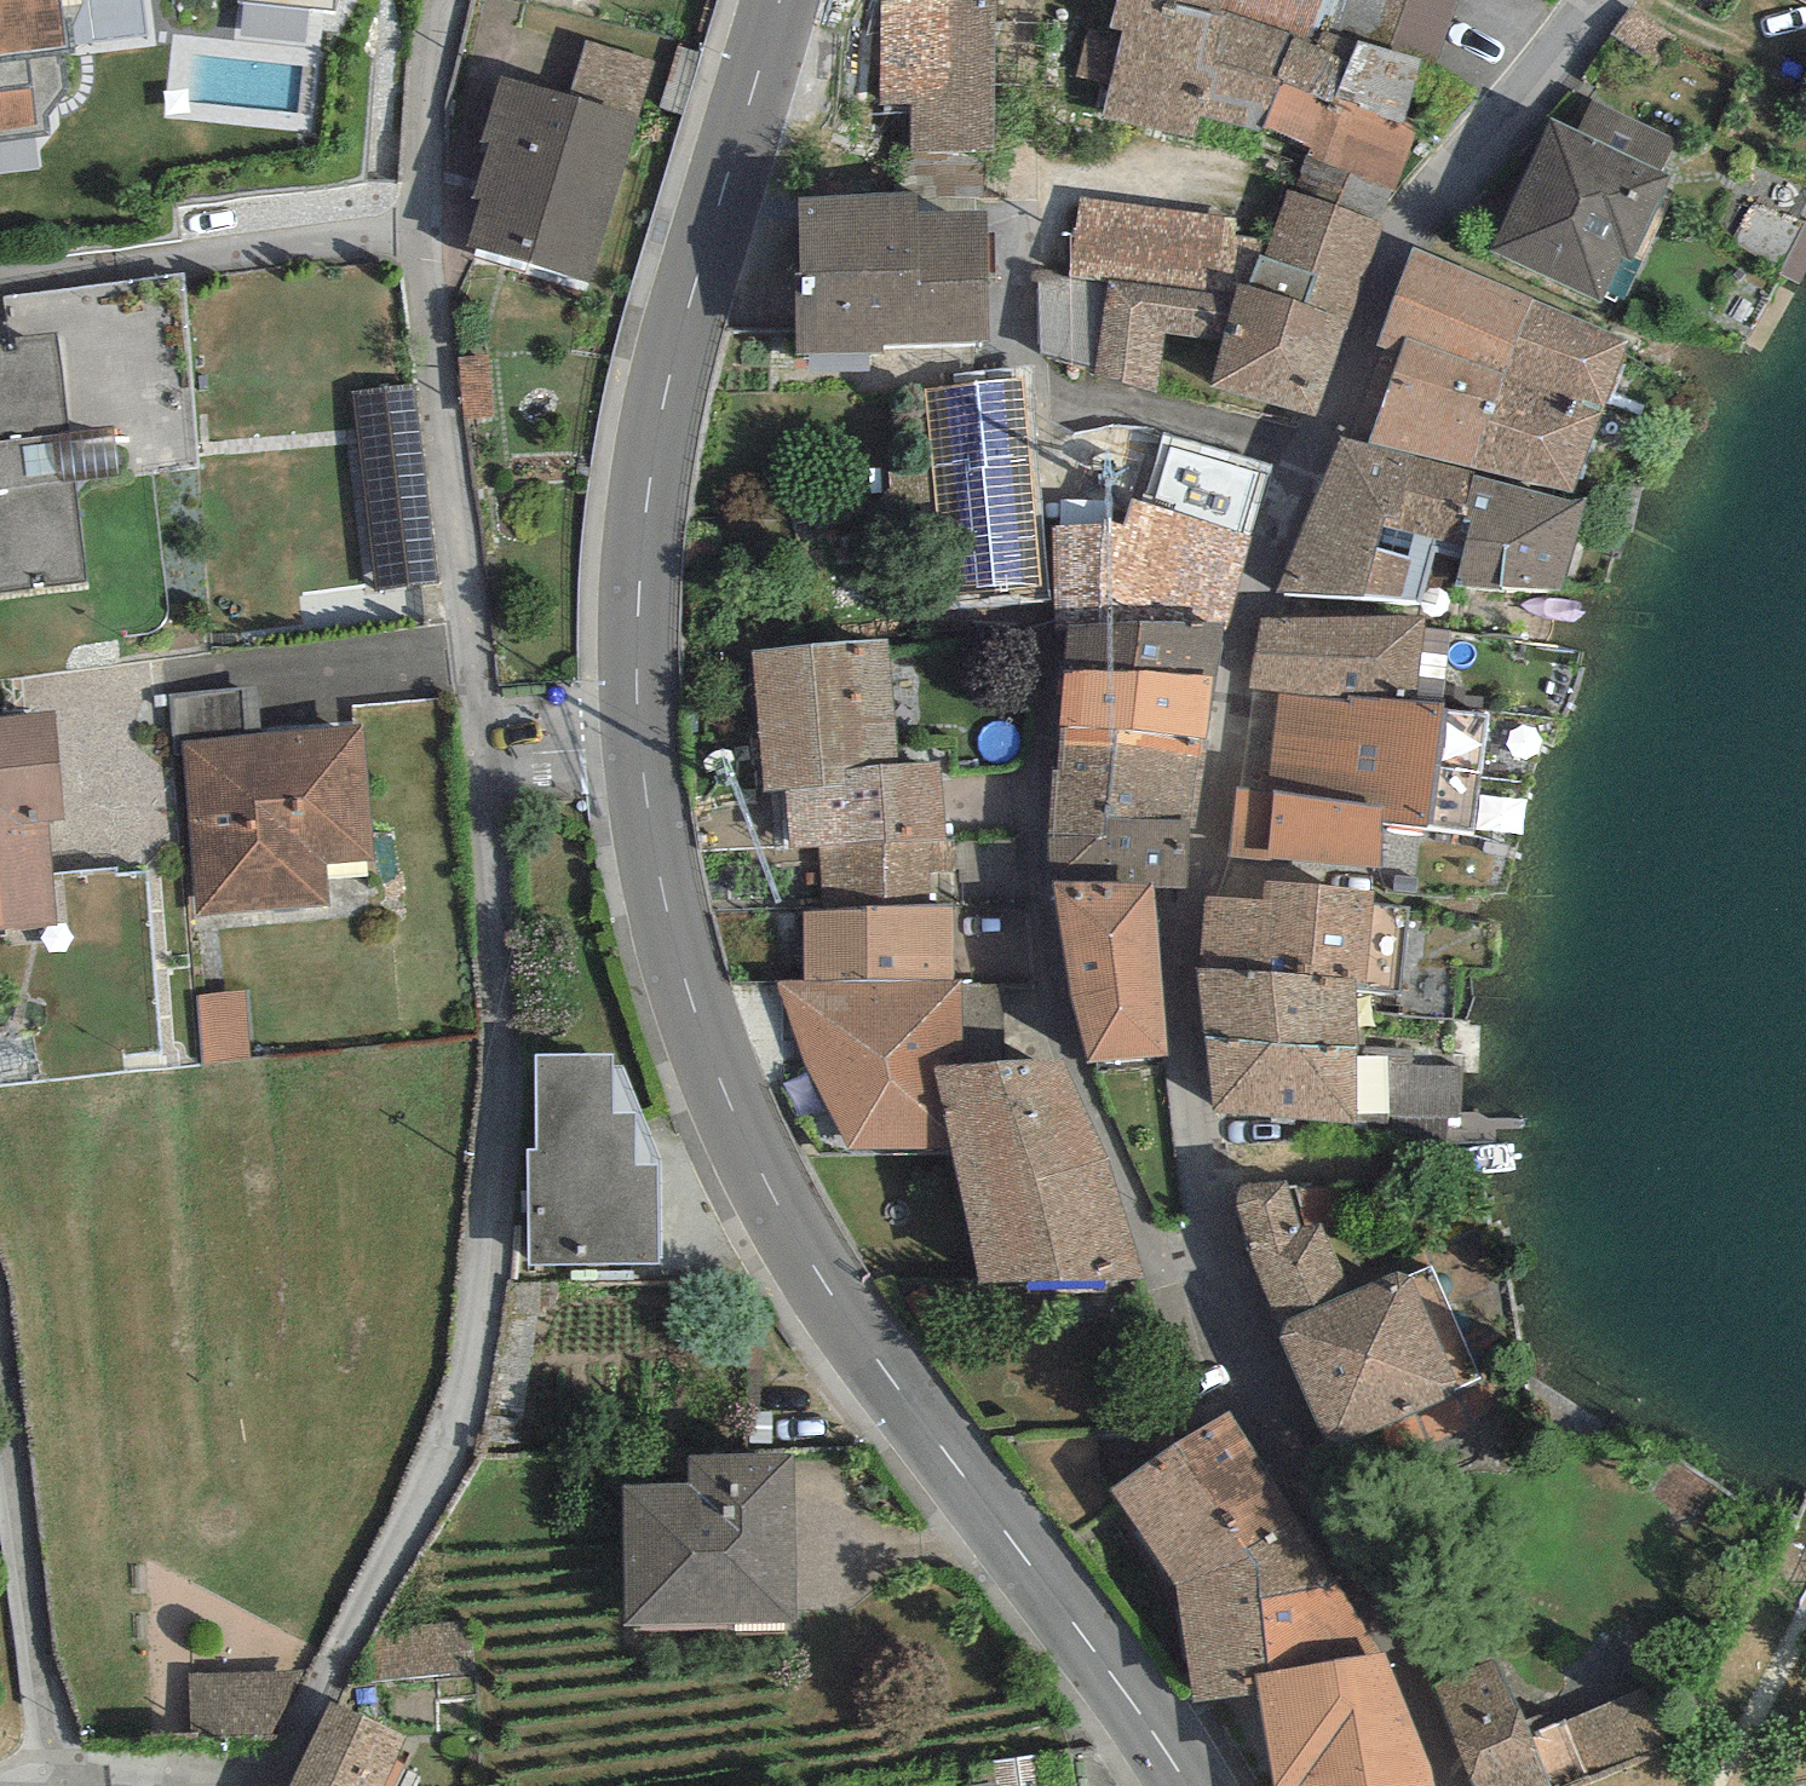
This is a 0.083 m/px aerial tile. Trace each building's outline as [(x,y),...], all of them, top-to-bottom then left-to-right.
[(60,49),(65,47),(60,0),(0,0),(0,57),(60,49)] [(67,41),(151,38),(149,0),(66,0),(67,41)] [(239,3),(333,12),(334,0),(239,0),(239,3)] [(913,1),(882,1),(880,105),(912,105),(911,151),(991,153),(994,0),(913,0),(913,1)] [(1110,30),(1090,27),(1080,77),(1108,85),(1104,116),(1198,134),(1202,113),(1262,126),(1309,144),(1306,152),(1399,186),(1421,131),(1409,119),(1427,55),(1389,44),(1405,0),(1116,0),(1110,30)] [(654,61),(586,40),(569,95),(638,116),(654,61)] [(60,49),(0,57),(0,144),(48,138),(46,117),(67,89),(60,49)] [(589,282),(638,116),(569,95),(500,75),(481,139),(489,142),(473,198),(480,200),(467,246),(589,282)] [(1591,98),(1575,130),(1658,171),(1674,138),(1591,98)] [(1575,130),(1548,120),(1489,249),(1604,301),(1625,254),(1635,259),(1673,177),(1658,171),(1575,130)] [(916,193),(800,195),(801,291),(796,291),(797,353),(887,352),(887,343),(991,342),(989,212),(916,213),(916,193)] [(1380,223),(1287,193),(1267,256),(1259,254),(1249,285),(1241,282),(1236,297),(1222,339),(1209,381),(1318,416),(1380,223)] [(1240,215),(1081,197),(1069,276),(1112,281),(1236,297),(1241,282),(1249,285),(1259,254),(1263,239),(1236,233),(1240,215)] [(1629,342),(1415,249),(1376,346),(1399,354),(1363,442),(1472,469),(1573,495),(1629,342)] [(1069,276),(1040,270),(1040,351),(1094,366),(1112,281),(1069,276)] [(1166,331),(1222,339),(1236,297),(1112,281),(1094,366),(1093,375),(1156,396),(1166,331)] [(56,334),(0,340),(0,595),(87,584),(74,481),(119,475),(113,426),(68,432),(56,334)] [(489,355),(458,357),(464,419),(494,416),(489,355)] [(1024,380),(915,389),(933,594),(1042,584),(1024,380)] [(415,382),(350,390),(374,591),(439,583),(415,382)] [(1273,465),(1163,433),(1142,503),(1131,498),(1124,524),(1052,525),(1055,635),(1067,636),(1068,624),(1225,626),(1251,536),(1273,465)] [(1363,442),(1340,437),(1278,591),(1419,603),(1438,540),(1454,543),(1461,522),(1472,469),(1363,442)] [(1587,502),(1474,476),(1462,521),(1472,524),(1456,583),(1561,592),(1587,502)] [(1247,688),(1254,690),(1347,703),(1348,692),(1417,701),(1426,616),(1263,618),(1247,688)] [(1063,672),(1217,677),(1225,626),(1068,624),(1067,636),(1063,672)] [(890,640),(752,652),(763,791),(787,789),(845,784),(844,770),(900,766),(890,640)] [(1207,738),(1217,677),(1063,672),(1060,727),(1207,738)] [(182,742),(244,736),(240,689),(169,695),(174,754),(183,753),(182,742)] [(1254,690),(1246,742),(1479,774),(1487,718),(1449,713),(1450,706),(1417,701),(1348,692),(1347,703),(1254,690)] [(0,716),(0,930),(58,925),(48,823),(66,822),(55,711),(0,716)] [(244,736),(182,742),(183,753),(198,918),(329,906),(326,866),(373,861),(361,725),(244,736)] [(1190,820),(1190,828),(1197,828),(1207,738),(1060,727),(1057,769),(1053,769),(1048,834),(1108,833),(1109,818),(1190,820)] [(1479,774),(1246,742),(1236,789),(1384,804),(1382,823),(1472,832),(1479,774)] [(845,784),(787,789),(790,845),(819,843),(823,910),(950,903),(943,764),(900,766),(844,770),(845,784)] [(1384,804),(1236,789),(1228,855),(1377,871),(1382,823),(1384,804)] [(1153,883),(1153,887),(1188,888),(1190,828),(1190,820),(1109,818),(1108,833),(1048,834),(1048,881),(1053,881),(1153,883)] [(1070,995),(1161,983),(1153,887),(1153,883),(1053,881),(1070,995)] [(1263,900),(1207,896),(1196,968),(1356,976),(1356,988),(1399,991),(1411,909),(1371,902),(1375,892),(1264,881),(1263,900)] [(804,909),(805,982),(954,980),(950,903),(823,910),(804,909)] [(1356,976),(1196,968),(1205,1038),(1356,1048),(1356,988),(1356,976)] [(933,1065),(1002,1062),(997,980),(954,980),(805,982),(776,982),(809,1073),(782,1084),(816,1155),(950,1148),(933,1065)] [(1161,983),(1070,995),(1087,1061),(1168,1056),(1161,983)] [(1356,1048),(1205,1038),(1213,1114),(1357,1123),(1356,1048)] [(614,1055),(537,1056),(535,1149),(528,1149),(529,1266),(659,1263),(659,1258),(663,1258),(661,1159),(623,1066),(612,1066),(614,1055)] [(1002,1062),(933,1065),(950,1148),(977,1282),(1151,1273),(1062,1058),(1002,1062)] [(1459,1112),(1460,1061),(1389,1059),(1387,1110),(1459,1112)] [(1330,1446),(1460,1391),(1482,1378),(1431,1267),(1412,1277),(1403,1271),(1350,1292),(1322,1221),(1300,1228),(1284,1180),(1245,1187),(1237,1196),(1235,1207),(1249,1246),(1244,1247),(1282,1327),(1279,1334),(1330,1446)] [(1109,1489),(1179,1583),(1256,1555),(1260,1598),(1335,1585),(1231,1413),(1109,1489)] [(794,1455),(690,1457),(691,1485),(622,1487),(625,1623),(798,1620),(794,1455)] [(1266,1671),(1260,1598),(1256,1555),(1179,1583),(1192,1701),(1257,1696),(1256,1674),(1266,1671)] [(1260,1598),(1266,1671),(1384,1654),(1335,1585),(1260,1598)] [(1384,1654),(1266,1671),(1256,1674),(1257,1696),(1272,1785),(1435,1785),(1432,1768),(1384,1654)] [(1434,1683),(1476,1785),(1581,1785),(1674,1748),(1648,1686),(1529,1735),(1497,1657),(1434,1683)] [(306,1668),(187,1672),(190,1733),(272,1732),(306,1668)] [(394,1760),(406,1736),(330,1702),(289,1785),(383,1785),(394,1760)] [(969,1767),(971,1785),(959,1785),(1050,1785),(1046,1757),(969,1767)] [(394,1760),(383,1785),(395,1785),(404,1764),(394,1760)]
